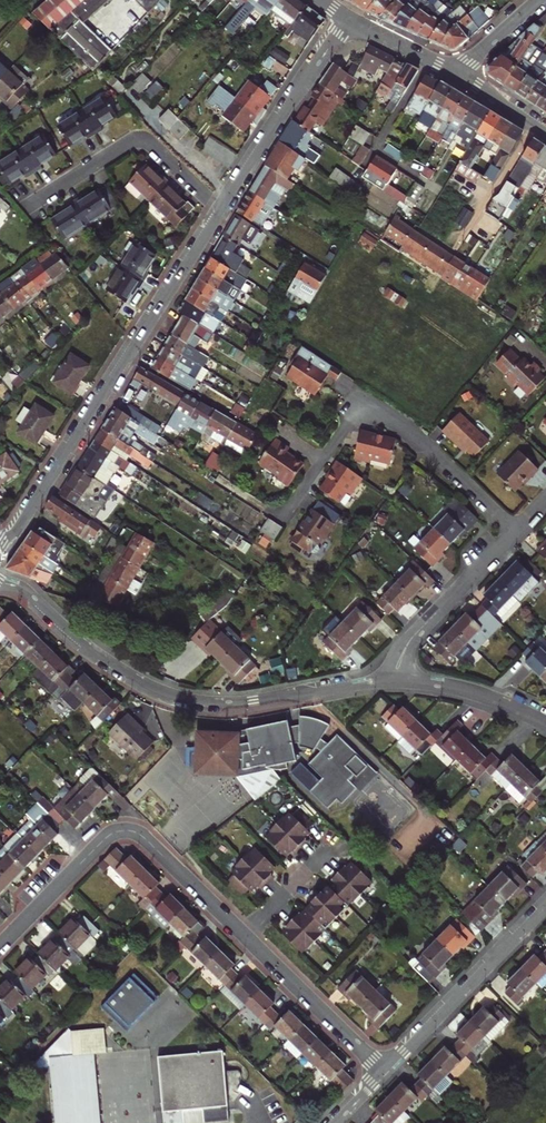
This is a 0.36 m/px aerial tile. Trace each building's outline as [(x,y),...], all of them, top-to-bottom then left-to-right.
[(162,0),(47,0),(32,13),(93,71),(162,0)] [(200,9),(202,11),(211,3),(208,0),(200,9)] [(272,12),(276,6),(280,0),(247,0),(244,3),(232,17),(238,23),(254,6),(258,9),(262,5),(272,12)] [(263,24),(273,33),(282,19),(288,22),(283,28),(287,31),(306,6),(299,0),(280,0),(276,6),(272,12),(263,24)] [(358,6),(367,12),(377,0),(363,0),(358,6)] [(367,12),(380,18),(396,0),(377,0),(367,12)] [(380,18),(393,24),(413,0),(396,0),(380,18)] [(406,30),(430,0),(413,0),(393,24),(406,30)] [(429,40),(443,21),(455,9),(448,3),(445,5),(438,0),(430,0),(406,30),(429,40)] [(429,40),(440,45),(457,24),(475,8),(471,3),(459,13),(455,9),(443,21),(429,40)] [(306,6),(287,31),(285,33),(289,36),(293,32),(308,44),(325,20),(306,6)] [(457,24),(440,45),(451,50),(457,49),(489,21),(478,6),(475,8),(457,24)] [(505,85),(537,38),(545,24),(545,15),(535,24),(490,67),(490,76),(505,85)] [(516,93),(543,53),(545,48),(541,44),(542,41),(537,38),(505,85),(516,93)] [(288,64),(293,57),(277,46),(272,53),(288,64)] [(372,47),(362,68),(376,75),(380,69),(388,73),(394,63),(396,60),(372,47)] [(527,100),(545,71),(545,55),(543,53),(516,93),(527,100)] [(388,73),(382,84),(396,93),(392,100),(386,110),(393,114),(419,72),(404,64),(403,67),(394,63),(388,73)] [(8,72),(0,64),(0,81),(8,72)] [(357,82),(334,65),(321,84),(334,94),(339,87),(343,81),(353,88),(357,82)] [(0,81),(0,94),(1,96),(5,99),(3,101),(12,110),(29,91),(23,85),(29,80),(14,66),(8,72),(0,81)] [(527,100),(537,106),(545,93),(545,71),(527,100)] [(142,73),(131,85),(140,94),(152,82),(142,73)] [(127,89),(113,75),(107,81),(121,94),(127,89)] [(407,107),(421,116),(441,83),(427,76),(407,107)] [(147,91),(153,98),(166,87),(160,79),(147,91)] [(254,113),(260,119),(266,110),(262,108),(270,98),(277,88),(267,81),(260,90),(248,81),(234,98),(254,113)] [(418,121),(432,129),(453,91),(441,83),(421,116),(418,121)] [(316,99),(315,102),(333,114),(342,100),(334,94),(321,84),(312,97),(316,99)] [(382,84),(378,91),(392,100),(396,93),(382,84)] [(234,98),(219,86),(206,102),(211,108),(215,106),(223,112),(234,98)] [(348,94),(339,87),(334,94),(342,100),(344,101),(348,94)] [(439,144),(442,139),(465,97),(453,91),(432,129),(427,137),(439,144)] [(537,106),(545,113),(545,93),(537,106)] [(105,97),(81,113),(94,134),(102,129),(100,126),(116,116),(105,97)] [(465,97),(442,139),(447,142),(453,132),(457,135),(466,120),(476,103),(465,97)] [(240,132),(254,113),(234,98),(223,112),(220,116),(240,132)] [(295,122),(310,132),(316,122),(325,128),(333,114),(315,102),(310,109),(306,106),(295,122)] [(466,149),(468,150),(491,113),(476,103),(466,120),(457,135),(464,139),(462,143),(467,146),(466,149)] [(159,120),(169,130),(170,129),(179,119),(169,109),(159,120)] [(86,138),(94,134),(81,113),(58,127),(69,145),(85,136),(86,138)] [(260,119),(254,113),(240,132),(242,133),(250,122),(256,126),(260,119)] [(471,170),(485,147),(501,119),(491,113),(468,150),(455,171),(475,184),(481,175),(471,170)] [(170,129),(180,139),(190,129),(179,119),(170,129)] [(481,175),(485,178),(515,127),(501,119),(485,147),(471,170),(481,175)] [(310,145),(315,135),(310,132),(295,122),(294,121),(281,141),(307,159),(312,163),(317,156),(312,153),(314,148),(310,145)] [(371,134),(357,125),(355,129),(350,138),(363,146),(364,146),(371,134)] [(485,178),(493,183),(524,132),(515,127),(485,178)] [(44,136),(20,151),(33,172),(41,167),(39,164),(55,154),(44,136)] [(209,137),(201,149),(208,154),(216,142),(209,137)] [(486,213),(494,219),(499,222),(505,213),(521,187),(545,147),(535,139),(500,195),(495,199),(486,213)] [(281,141),(266,166),(289,181),(298,166),(301,168),(307,159),(281,141)] [(223,146),(216,142),(208,154),(215,158),(223,146)] [(219,161),(227,149),(223,146),(215,158),(219,161)] [(360,166),(371,150),(364,146),(363,146),(353,161),(360,166)] [(385,152),(402,163),(406,157),(388,146),(385,152)] [(521,187),(527,190),(532,183),(534,184),(537,178),(545,184),(545,147),(521,187)] [(222,163),(231,151),(227,149),(219,161),(222,163)] [(20,151),(0,164),(0,172),(7,184),(24,173),(26,177),(33,172),(20,151)] [(237,155),(231,151),(222,163),(229,167),(237,155)] [(397,170),(376,157),(368,171),(364,178),(384,191),(387,186),(397,170)] [(131,181),(150,200),(168,182),(162,176),(159,179),(145,165),(131,181)] [(276,185),(286,191),(291,194),(296,185),(289,181),(266,166),(251,191),(266,201),(276,185)] [(434,177),(437,169),(427,166),(425,174),(434,177)] [(331,178),(343,187),(349,192),(354,196),(361,186),(338,168),(331,178)] [(175,189),(168,182),(150,200),(176,227),(194,208),(188,201),(185,204),(172,192),(175,189)] [(426,188),(417,183),(407,199),(405,202),(405,204),(413,209),(426,188)] [(275,209),(286,191),(276,185),(266,201),(265,203),(274,208),(275,209)] [(108,186),(100,191),(111,210),(120,205),(108,186)] [(384,191),(404,204),(405,202),(407,199),(387,186),(384,191)] [(521,187),(505,213),(515,219),(524,204),(520,201),(527,190),(521,187)] [(81,197),(74,202),(88,224),(111,210),(100,191),(83,200),(81,197)] [(251,191),(238,212),(263,228),(274,208),(265,203),(266,201),(251,191)] [(64,239),(88,224),(74,202),(67,206),(69,210),(53,220),(64,239)] [(465,209),(457,222),(465,228),(474,214),(465,209)] [(251,245),(260,230),(237,214),(224,236),(238,245),(242,240),(251,245)] [(397,215),(386,232),(404,244),(413,230),(400,220),(401,218),(397,215)] [(413,230),(404,244),(419,254),(415,261),(427,268),(431,262),(446,272),(455,258),(413,230)] [(213,258),(245,278),(250,270),(242,265),(245,260),(234,253),(238,245),(224,236),(212,257),(213,258)] [(137,243),(122,267),(144,281),(149,273),(146,271),(155,256),(137,243)] [(68,266),(52,248),(35,260),(51,279),(68,266)] [(213,258),(207,268),(242,291),(248,280),(245,278),(213,258)] [(452,285),(465,264),(455,258),(446,272),(442,278),(452,285)] [(35,260),(21,269),(38,289),(51,279),(35,260)] [(307,310),(327,276),(306,263),(286,297),(307,310)] [(461,291),(475,270),(465,264),(452,285),(461,291)] [(139,288),(144,281),(122,267),(107,290),(126,302),(136,286),(139,288)] [(200,279),(236,301),(242,291),(207,268),(200,279)] [(38,289),(21,269),(10,278),(26,298),(38,289)] [(461,291),(478,302),(491,281),(475,270),(461,291)] [(14,307),(26,298),(10,278),(0,286),(0,290),(14,307)] [(229,311),(236,301),(200,279),(194,289),(229,311)] [(485,299),(498,307),(505,295),(492,287),(485,299)] [(194,289),(188,300),(222,321),(223,322),(229,311),(194,289)] [(14,307),(0,290),(0,314),(2,316),(14,307)] [(222,321),(188,300),(187,299),(180,312),(184,315),(214,334),(222,321)] [(501,306),(497,311),(517,325),(520,319),(501,306)] [(184,315),(172,335),(196,349),(202,339),(210,343),(215,334),(214,334),(184,315)] [(520,319),(517,325),(522,330),(526,324),(520,319)] [(68,326),(58,336),(63,341),(72,331),(68,326)] [(166,345),(203,368),(210,357),(209,357),(203,354),(196,349),(172,335),(166,345)] [(243,352),(249,356),(257,343),(251,339),(243,352)] [(166,345),(158,358),(198,380),(202,382),(209,371),(203,368),(166,345)] [(342,372),(303,346),(290,365),(293,367),(287,376),(316,394),(330,375),(337,380),(342,372)] [(206,348),(203,354),(209,357),(212,352),(206,348)] [(509,350),(495,364),(508,376),(506,379),(513,386),(516,383),(528,395),(544,379),(537,372),(539,369),(533,363),(530,366),(522,358),(520,360),(509,350)] [(89,366),(72,355),(54,382),(72,393),(89,366)] [(158,358),(152,369),(189,390),(190,391),(198,380),(158,358)] [(25,381),(25,380),(39,366),(35,362),(20,376),(25,381)] [(134,379),(142,383),(180,405),(187,394),(149,373),(141,368),(134,379)] [(25,381),(20,376),(12,384),(17,389),(25,381)] [(139,388),(142,383),(134,379),(131,384),(139,388)] [(184,429),(200,402),(187,394),(180,405),(169,424),(182,432),(184,429)] [(203,435),(216,411),(200,402),(184,429),(188,431),(190,427),(203,435)] [(239,403),(235,411),(242,415),(246,407),(239,403)] [(53,416),(36,405),(18,433),(36,444),(53,416)] [(128,406),(124,413),(139,423),(144,416),(128,406)] [(110,417),(134,433),(164,452),(169,443),(139,423),(124,413),(116,408),(110,417)] [(238,424),(216,411),(203,435),(201,438),(213,445),(216,439),(226,445),(238,424)] [(459,412),(443,429),(463,449),(464,447),(467,450),(474,456),(489,440),(459,412)] [(131,439),(134,433),(110,417),(103,429),(153,462),(157,456),(131,439)] [(226,445),(246,457),(255,440),(258,435),(238,424),(226,445)] [(103,429),(95,441),(126,461),(129,456),(149,469),(153,462),(103,429)] [(396,443),(361,431),(353,458),(369,463),(370,460),(388,466),(396,443)] [(289,449),(275,440),(256,464),(287,488),(304,465),(287,453),(289,449)] [(91,448),(123,469),(126,471),(131,474),(135,467),(126,461),(95,441),(91,448)] [(118,476),(123,469),(91,448),(79,467),(80,468),(107,486),(112,489),(116,491),(123,480),(118,476)] [(538,469),(519,450),(497,473),(514,490),(529,476),(530,477),(538,469)] [(212,452),(203,465),(217,474),(226,461),(212,452)] [(0,458),(0,484),(17,471),(5,454),(0,458)] [(363,478),(338,461),(330,472),(333,474),(322,490),(339,502),(347,491),(352,495),(363,478)] [(107,486),(80,468),(67,488),(63,494),(95,516),(99,508),(94,505),(107,486)] [(94,505),(99,508),(112,489),(107,486),(94,505)] [(63,494),(59,499),(90,521),(91,521),(95,516),(63,494)] [(54,495),(46,507),(65,519),(63,523),(81,536),(90,521),(59,499),(54,495)] [(444,509),(449,515),(461,502),(456,497),(444,509)] [(341,515),(319,500),(293,541),(306,550),(318,554),(322,549),(319,544),(322,539),(324,540),(341,515)] [(463,535),(478,519),(461,502),(449,515),(435,529),(451,544),(462,534),(463,535)] [(260,532),(267,536),(274,541),(283,528),(276,523),(269,519),(260,532)] [(34,532),(26,543),(56,563),(60,557),(57,555),(65,544),(41,528),(37,535),(34,532)] [(440,555),(451,544),(435,529),(416,549),(423,557),(433,567),(442,557),(440,555)] [(127,541),(130,543),(148,553),(154,543),(133,531),(127,541)] [(116,551),(117,540),(109,539),(107,549),(116,551)] [(56,563),(26,543),(18,554),(38,568),(40,565),(47,570),(46,573),(49,575),(49,574),(52,576),(58,565),(56,563)] [(148,553),(130,543),(128,547),(123,545),(116,555),(115,554),(91,597),(117,608),(129,586),(139,592),(149,574),(139,568),(148,553)] [(537,552),(545,560),(545,543),(537,552)] [(47,584),(52,576),(49,574),(49,575),(46,573),(47,570),(40,565),(38,568),(18,554),(11,565),(47,584)] [(417,563),(427,573),(433,567),(423,557),(417,563)] [(408,567),(411,569),(417,563),(414,560),(408,567)] [(518,561),(498,582),(514,597),(520,603),(540,583),(518,561)] [(435,581),(427,573),(417,563),(411,569),(397,584),(412,598),(427,584),(429,587),(435,581)] [(494,617),(514,597),(498,582),(484,596),(487,599),(482,605),(494,617)] [(378,603),(390,615),(395,610),(398,613),(412,598),(397,584),(378,603)] [(206,624),(227,606),(220,597),(198,615),(206,624)] [(364,602),(344,623),(360,639),(371,628),(373,629),(382,620),(364,602)] [(467,614),(453,628),(474,649),(477,651),(502,625),(494,617),(482,605),(470,617),(467,614)] [(4,621),(9,615),(0,606),(0,617),(4,621)] [(27,627),(13,613),(0,626),(0,629),(12,641),(27,627)] [(222,663),(237,647),(243,641),(229,627),(223,633),(210,621),(194,639),(209,654),(210,652),(222,663)] [(350,649),(360,639),(344,623),(324,643),(343,661),(352,651),(350,649)] [(27,627),(12,641),(26,655),(41,640),(27,627)] [(462,662),(474,649),(453,628),(440,642),(441,644),(435,649),(450,663),(456,656),(462,662)] [(54,653),(41,640),(26,655),(40,668),(54,653)] [(539,677),(545,670),(545,654),(534,642),(522,654),(528,660),(525,663),(539,677)] [(237,647),(222,663),(232,673),(231,675),(240,685),(258,667),(237,647)] [(54,653),(40,668),(33,675),(53,695),(54,693),(60,688),(71,676),(77,670),(71,665),(69,667),(54,653)] [(77,682),(71,676),(60,688),(54,693),(59,699),(61,697),(76,711),(84,702),(99,687),(85,674),(77,682)] [(99,687),(84,702),(98,716),(104,721),(122,703),(116,697),(113,700),(99,687)] [(384,728),(398,742),(418,721),(403,707),(400,711),(394,705),(382,717),(389,723),(384,728)] [(128,714),(109,733),(137,760),(153,743),(142,732),(132,722),(134,719),(128,714)] [(104,721),(98,716),(92,722),(97,728),(104,721)] [(198,731),(197,770),(196,773),(241,774),(242,768),(244,768),(267,763),(270,768),(289,769),(288,762),(297,760),(294,743),(300,742),(300,746),(314,751),(316,748),(322,752),(309,765),(324,779),(311,793),(328,809),(337,800),(342,804),(357,788),(350,782),(355,776),(357,777),(368,766),(358,757),(359,756),(338,735),(329,745),(321,740),(330,726),(321,720),(301,716),(300,723),(300,731),(292,733),(290,726),(289,719),(248,728),(249,732),(248,734),(247,736),(248,738),(250,739),(250,743),(242,745),(242,732),(236,732),(198,731)] [(144,729),(134,719),(132,722),(142,732),(144,729)] [(457,760),(472,745),(458,732),(464,725),(458,720),(443,735),(438,741),(457,760)] [(418,721),(398,742),(412,755),(425,741),(431,747),(438,741),(443,735),(437,729),(432,735),(418,721)] [(300,723),(290,726),(292,733),(300,731),(300,723)] [(237,730),(236,732),(242,732),(242,745),(250,743),(250,739),(248,738),(247,736),(248,734),(249,732),(248,728),(237,730)] [(472,745),(457,760),(477,779),(486,769),(497,758),(491,752),(485,758),(472,745)] [(497,770),(512,784),(526,769),(512,755),(503,764),(497,758),(486,769),(492,775),(497,770)] [(379,775),(359,756),(358,757),(368,766),(357,777),(355,776),(350,782),(357,788),(362,793),(379,775)] [(242,768),(241,774),(270,768),(267,763),(244,768),(242,768)] [(540,782),(526,769),(512,784),(532,803),(544,791),(538,785),(540,782)] [(497,770),(492,775),(506,789),(512,784),(497,770)] [(80,794),(95,809),(109,795),(125,812),(132,805),(123,796),(100,774),(80,794)] [(538,785),(544,791),(545,789),(545,777),(540,782),(538,785)] [(95,809),(80,794),(70,805),(63,799),(54,808),(66,819),(76,829),(95,809)] [(18,834),(39,854),(53,840),(59,834),(55,830),(43,819),(49,813),(41,806),(30,817),(32,819),(18,834)] [(66,819),(54,808),(49,813),(60,825),(66,819)] [(267,836),(284,853),(289,848),(291,851),(293,852),(296,852),(308,840),(306,836),(304,833),(308,829),(313,823),(298,809),(293,814),(291,812),(287,816),(285,815),(271,830),(272,832),(267,836)] [(60,825),(49,813),(43,819),(55,830),(60,825)] [(536,842),(541,847),(545,852),(545,832),(536,842)] [(5,848),(25,868),(39,854),(18,834),(5,848)] [(25,868),(5,848),(0,843),(0,870),(12,882),(25,868)] [(128,859),(116,847),(99,865),(105,871),(111,866),(130,885),(145,870),(131,856),(128,859)] [(243,895),(249,889),(253,884),(256,887),(258,889),(261,888),(273,876),(271,871),(269,869),(274,864),(256,847),(235,866),(236,868),(232,872),(234,874),(228,880),(243,895)] [(541,847),(521,867),(533,878),(539,872),(543,875),(545,872),(545,852),(541,847)] [(304,916),(301,913),(300,912),(297,911),(285,923),(287,928),(289,930),(284,936),(302,952),(307,947),(309,949),(323,935),(321,933),(352,901),(354,902),(372,881),(355,863),(349,869),(347,867),(342,864),(336,870),(330,877),(332,881),(335,884),(330,888),(328,886),(305,909),(308,911),(304,916)] [(509,866),(489,887),(505,903),(516,892),(518,894),(528,884),(509,866)] [(12,882),(0,870),(0,894),(12,882)] [(145,870),(130,885),(144,898),(139,904),(145,910),(150,904),(162,892),(156,887),(159,884),(145,870)] [(494,914),(505,903),(489,887),(463,913),(469,919),(481,931),(496,916),(494,914)] [(167,897),(162,892),(150,904),(170,923),(184,908),(170,894),(167,897)] [(184,908),(170,923),(183,937),(180,941),(186,947),(196,936),(206,926),(200,920),(198,922),(184,908)] [(59,934),(63,937),(76,950),(78,952),(83,957),(95,945),(95,941),(92,938),(100,930),(85,916),(78,922),(74,918),(59,934)] [(458,919),(437,940),(453,956),(464,945),(466,947),(476,937),(464,925),(458,919)] [(469,919),(464,925),(476,937),(481,931),(469,919)] [(202,941),(196,936),(186,947),(205,966),(220,951),(206,937),(202,941)] [(76,950),(63,937),(58,943),(54,939),(39,955),(40,956),(55,971),(70,956),(73,958),(78,952),(76,950)] [(437,940),(411,967),(428,984),(445,969),(442,967),(453,956),(437,940)] [(234,965),(220,951),(205,966),(225,985),(236,974),(231,969),(234,965)] [(545,953),(539,959),(536,955),(522,970),(536,984),(545,974),(545,955),(545,953)] [(30,958),(16,973),(20,977),(32,989),(47,974),(49,977),(55,971),(40,956),(34,962),(30,958)] [(350,995),(361,1006),(376,991),(355,970),(338,988),(348,998),(350,995)] [(536,984),(522,970),(508,983),(512,987),(506,993),(517,1004),(536,984)] [(135,972),(102,1006),(127,1030),(159,996),(135,972)] [(242,980),(236,974),(225,985),(245,1004),(259,989),(246,976),(242,980)] [(0,989),(0,999),(11,1010),(26,995),(29,998),(35,992),(32,989),(20,977),(14,983),(10,979),(0,989)] [(259,989),(245,1004),(265,1024),(276,1013),(270,1007),(274,1004),(259,989)] [(396,1011),(376,991),(361,1006),(372,1017),(370,1019),(379,1029),(396,1011)] [(14,1013),(11,1010),(0,999),(0,1022),(5,1016),(8,1019),(14,1013)] [(471,1022),(490,1041),(510,1021),(494,1005),(488,1011),(485,1008),(471,1022)] [(276,1013),(265,1024),(271,1029),(275,1025),(289,1039),(303,1025),(289,1011),(281,1018),(276,1013)] [(466,1056),(474,1064),(480,1058),(478,1056),(490,1041),(471,1022),(457,1036),(460,1040),(455,1045),(466,1056)] [(289,1039),(303,1053),(317,1038),(303,1025),(289,1039)] [(72,1031),(74,1055),(94,1054),(106,1053),(104,1028),(72,1031)] [(317,1067),(331,1052),(317,1038),(303,1053),(317,1067)] [(466,1056),(455,1045),(450,1050),(446,1047),(432,1062),(447,1076),(466,1056)] [(159,1056),(165,1122),(186,1122),(185,1110),(203,1108),(205,1122),(230,1121),(223,1050),(159,1056)] [(345,1066),(331,1052),(317,1067),(331,1080),(343,1092),(354,1081),(342,1069),(345,1066)] [(94,1054),(74,1055),(50,1058),(56,1122),(101,1122),(94,1054)] [(447,1076),(432,1062),(419,1075),(422,1079),(416,1085),(427,1096),(447,1076)] [(389,1097),(404,1112),(419,1097),(423,1101),(427,1096),(416,1085),(411,1090),(403,1082),(389,1097)] [(389,1097),(375,1111),(379,1115),(374,1121),(376,1122),(403,1122),(409,1117),(404,1112),(389,1097)] [(203,1108),(185,1110),(186,1122),(204,1122),(205,1122),(203,1108)]
